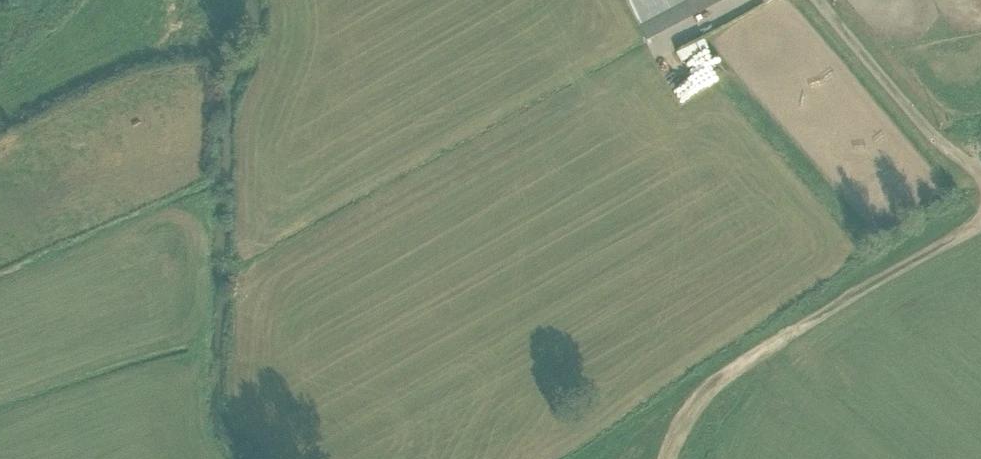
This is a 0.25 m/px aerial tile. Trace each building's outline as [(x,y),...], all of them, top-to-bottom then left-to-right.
[(639,26),(686,1),(692,14),(719,0),(625,0),(639,26)] [(667,57),(697,48),(693,34),(663,43),(667,57)]
